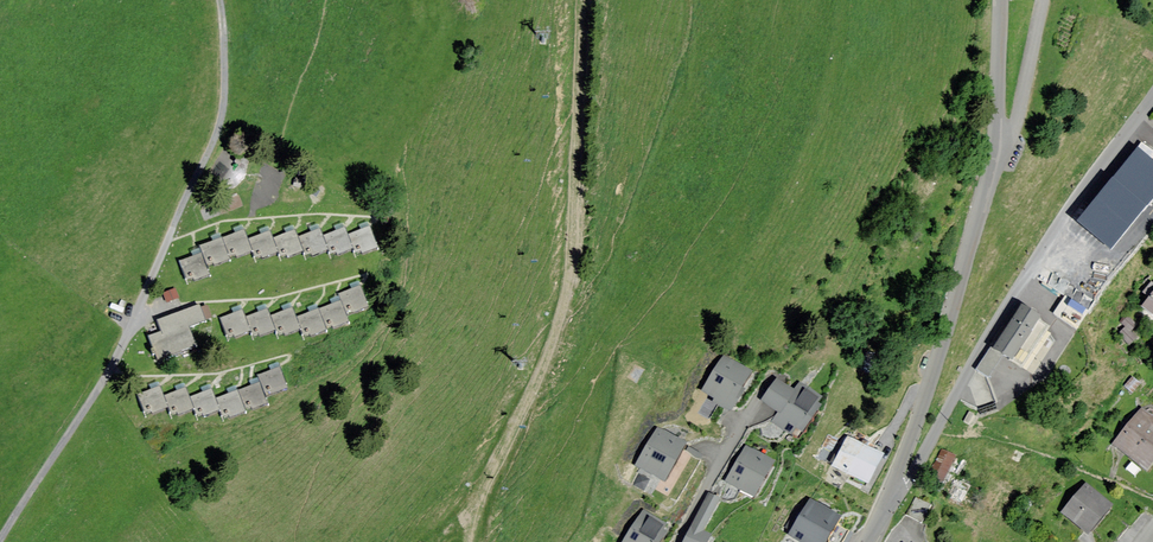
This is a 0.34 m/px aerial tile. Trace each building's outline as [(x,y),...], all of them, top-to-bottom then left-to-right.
[(1114,247),(1152,200),(1152,162),(1138,150),(1081,220),(1114,247)] [(181,260),(189,283),(211,275),(208,267),(253,251),(256,260),(279,252),(281,258),(305,249),(307,254),(330,246),(333,254),(356,245),(359,253),(378,246),(371,227),(347,236),(345,229),(324,236),(321,228),(299,237),(297,231),(275,239),(272,230),(250,239),(246,227),(199,245),(202,252),(181,260)] [(1152,290),(1152,279),(1152,278),(1144,289),(1150,294),(1152,290)] [(219,320),(227,344),(252,336),(254,342),(277,334),(279,340),(303,331),(306,341),(350,325),(348,319),(373,311),(363,284),(335,294),(338,301),(299,315),(295,305),(273,313),(271,308),(246,317),(244,311),(219,320)] [(175,291),(162,295),(165,305),(178,300),(175,291)] [(1053,313),(1077,325),(1087,306),(1063,294),(1053,313)] [(1144,305),(1152,312),(1152,295),(1144,305)] [(995,348),(1012,358),(1038,315),(1021,305),(995,348)] [(165,332),(151,337),(159,357),(195,344),(189,326),(205,321),(199,307),(161,321),(163,326),(165,332)] [(1129,343),(1138,336),(1130,328),(1136,323),(1130,316),(1116,329),(1129,343)] [(989,346),(977,367),(990,375),(1003,354),(989,346)] [(750,370),(723,356),(704,394),(727,406),(730,407),(750,370)] [(162,387),(137,396),(145,419),(170,410),(172,418),(173,420),(196,412),(199,420),(222,412),(225,421),(247,413),(267,407),(265,401),(291,392),(282,367),(256,376),(259,384),(217,398),(214,389),(191,397),(188,388),(165,396),(162,387)] [(821,395),(802,382),(795,392),(778,381),(765,401),(781,412),(775,421),(793,433),(798,426),(803,429),(821,404),(817,401),(821,395)] [(1117,445),(1144,467),(1152,456),(1152,422),(1143,413),(1117,445)] [(683,443),(657,430),(638,465),(665,479),(677,456),(683,443)] [(835,465),(868,480),(881,453),(875,451),(851,439),(848,438),(835,465)] [(773,460),(746,446),(733,470),(728,479),(756,494),(773,460)] [(963,459),(941,450),(930,477),(952,486),(963,459)] [(961,480),(951,499),(975,512),(985,493),(961,480)] [(1087,485),(1064,512),(1087,532),(1093,525),(1103,513),(1110,505),(1087,485)] [(709,496),(686,541),(714,541),(716,539),(708,535),(724,504),(709,496)] [(810,501),(791,534),(806,541),(823,541),(837,516),(818,505),(810,501)] [(644,512),(624,541),(658,541),(668,527),(644,512)]
